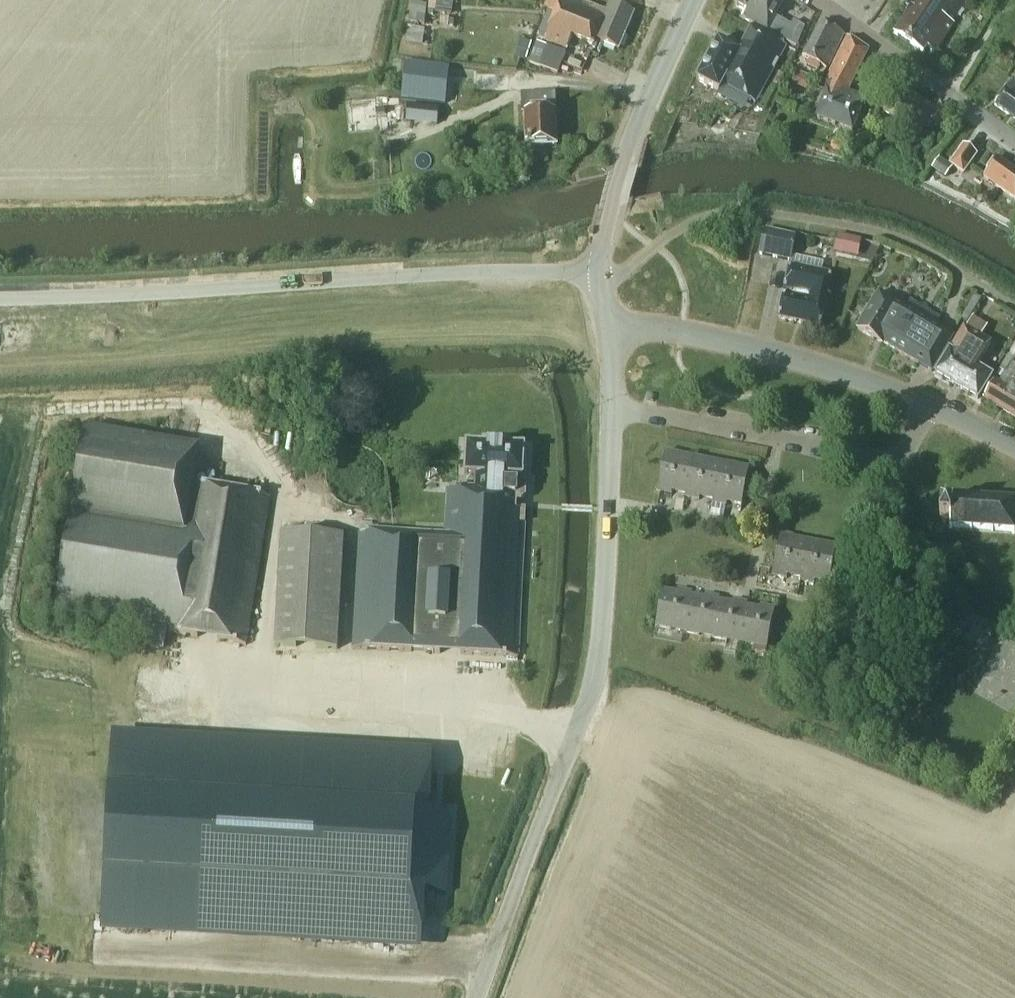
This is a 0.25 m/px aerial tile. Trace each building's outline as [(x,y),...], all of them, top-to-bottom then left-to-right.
[(556,14),(549,11),(538,37),(567,50),(572,38),(594,46),(596,41),(619,50),(626,32),(626,33),(634,13),(610,3),(606,13),(575,0),(561,0),(556,14)] [(769,29),(767,33),(796,47),(804,28),(793,22),(791,26),(775,17),(783,2),(780,0),(736,0),(738,1),(737,4),(748,10),(745,16),(769,29)] [(967,0),(910,0),(906,6),(912,10),(896,33),(926,51),(929,47),(936,51),(954,24),(952,23),(967,0)] [(427,6),(411,3),(405,43),(422,45),(424,29),(416,28),(416,24),(424,25),(427,6)] [(828,66),(844,34),(820,20),(804,56),(814,60),(828,66)] [(756,103),(788,46),(752,27),(738,52),(719,41),(698,78),(720,90),(723,85),(756,103)] [(844,34),(828,66),(821,81),(831,85),(817,116),(853,132),(868,98),(850,91),(868,49),(844,34)] [(546,46),(537,67),(557,75),(566,53),(546,46)] [(458,66),(457,76),(459,77),(458,89),(508,90),(509,73),(476,71),(476,68),(458,66)] [(1011,79),(993,105),(1014,119),(1014,82),(1011,79)] [(399,90),(394,90),(389,90),(389,85),(376,86),(376,98),(360,99),(361,102),(345,102),(347,134),(389,130),(388,117),(399,116),(399,91),(399,90)] [(553,128),(556,128),(554,95),(522,96),(522,114),(525,114),(525,129),(527,129),(528,147),(554,146),(553,128)] [(963,174),(977,154),(964,144),(949,165),(939,158),(932,168),(944,178),(952,167),(963,174)] [(1014,200),(1014,170),(998,158),(984,177),(1014,200)] [(790,262),(796,236),(765,230),(759,255),(790,262)] [(844,234),(840,252),(866,256),(869,239),(844,234)] [(831,276),(790,268),(789,267),(778,318),(820,327),(831,276)] [(936,326),(889,298),(878,291),(856,329),(882,345),(884,343),(931,372),(952,336),(938,328),(936,326)] [(965,325),(936,372),(978,398),(992,375),(977,366),(992,342),(965,325)] [(997,380),(985,398),(1014,417),(1014,382),(1011,389),(997,380)] [(270,497),(195,485),(201,448),(87,430),(57,609),(170,628),(169,633),(246,646),(270,497)] [(525,509),(524,509),(516,508),(516,502),(520,503),(525,497),(526,484),(522,480),(524,448),(466,445),(465,475),(476,476),(475,490),(448,488),(445,535),(439,535),(440,527),(420,526),(419,534),(360,531),(353,650),(517,658),(525,509)] [(657,492),(672,495),(672,492),(686,494),(693,458),(665,452),(657,492)] [(721,464),(693,458),(686,494),(685,498),(699,500),(700,497),(714,500),(721,464)] [(713,503),(727,506),(727,503),(742,506),(749,469),(721,464),(714,500),(713,503)] [(952,497),(952,506),(942,505),(941,518),(950,519),(950,530),(1014,535),(1014,500),(952,497)] [(343,536),(319,535),(319,530),(296,529),(296,533),(281,532),(275,645),(337,649),(343,536)] [(787,576),(801,578),(808,542),(780,536),(772,576),(787,579),(787,576)] [(816,581),(829,584),(836,547),(808,542),(801,578),(801,581),(815,584),(816,581)] [(683,632),(690,595),(691,593),(677,590),(677,593),(662,590),(655,627),(683,632)] [(705,598),(690,595),(683,632),(711,638),(718,601),(719,598),(705,596),(705,598)] [(739,643),(746,606),(747,604),(733,601),(733,603),(718,601),(711,638),(739,643)] [(923,613),(921,604),(914,605),(916,614),(923,613)] [(760,608),(746,606),(739,643),(767,648),(774,609),(760,606),(760,608)] [(162,649),(165,631),(153,629),(150,647),(162,649)] [(186,700),(191,669),(148,663),(143,694),(186,700)] [(432,773),(111,754),(102,915),(423,934),(425,894),(446,895),(450,814),(429,813),(432,773)]
